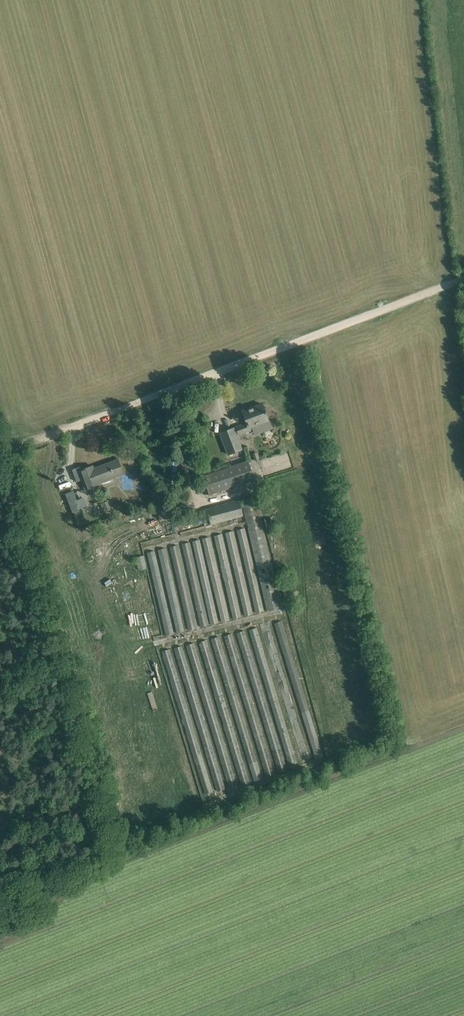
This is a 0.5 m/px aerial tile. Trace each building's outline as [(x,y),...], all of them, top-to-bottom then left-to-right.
[(241,425),(244,432),(253,429),(252,425),(268,419),(262,404),(252,407),(253,409),(249,411),(248,409),(242,411),(246,423),(241,425)] [(228,455),(243,449),(235,426),(219,432),(228,455)] [(266,472),(292,465),(289,452),(262,459),(266,472)] [(99,483),(100,483),(123,474),(118,460),(94,468),(92,466),(79,471),(86,491),(100,486),(99,483)] [(254,479),(248,460),(202,475),(208,494),(254,479)] [(74,490),(66,493),(73,512),(81,508),(74,490)] [(247,528),(266,611),(281,608),(257,497),(241,501),(246,523),(247,523),(248,528),(247,528)] [(211,523),(241,515),(236,499),(207,508),(211,523)] [(144,555),(136,557),(140,570),(148,568),(144,555)] [(275,622),(279,644),(287,642),(283,620),(275,622)]
